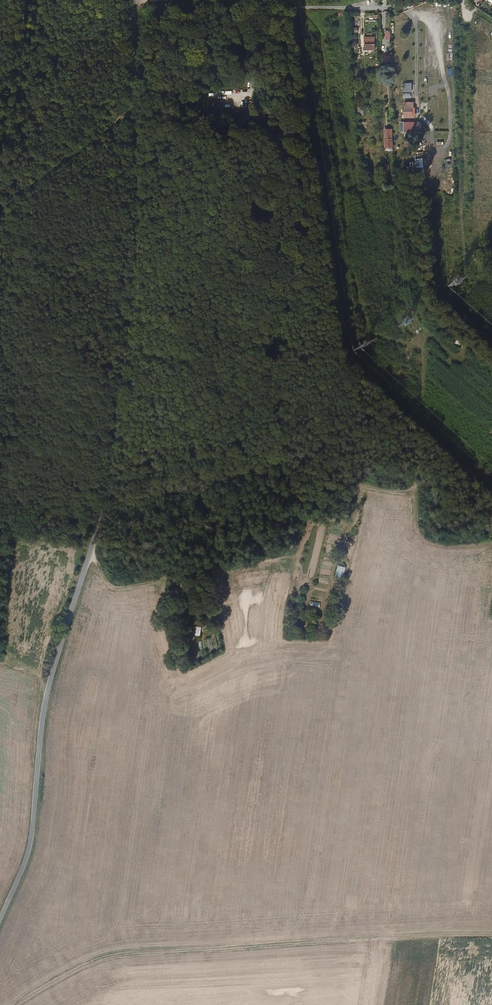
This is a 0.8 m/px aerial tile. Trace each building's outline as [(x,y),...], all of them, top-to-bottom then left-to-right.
[(375,50),(375,36),(364,36),(364,50),(375,50)] [(412,83),(403,82),(402,92),(412,92),(412,83)] [(398,104),(407,104),(407,95),(398,95),(398,104)] [(222,99),(210,99),(210,108),(222,108),(222,99)] [(400,129),(408,129),(408,120),(400,120),(400,129)] [(344,579),(345,568),(337,567),(335,578),(344,579)]
